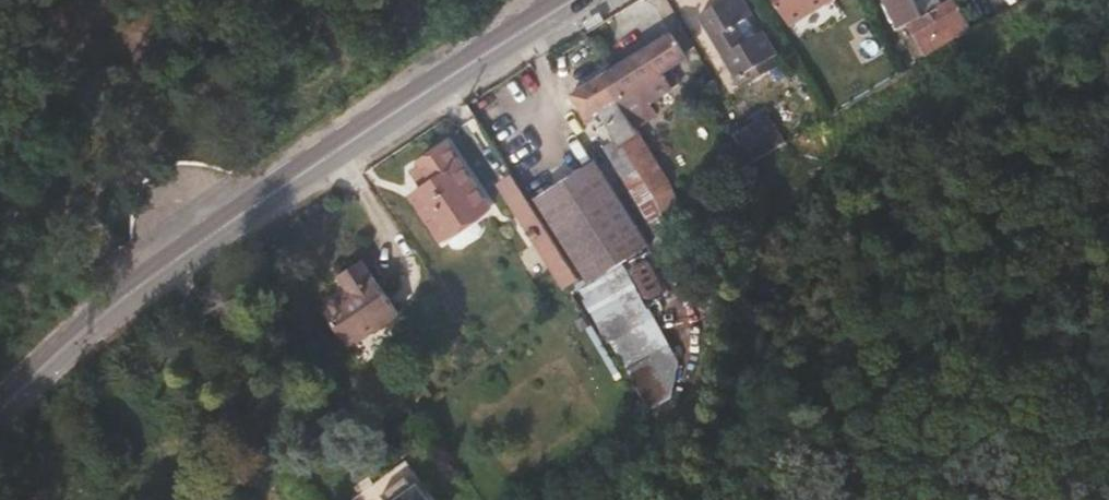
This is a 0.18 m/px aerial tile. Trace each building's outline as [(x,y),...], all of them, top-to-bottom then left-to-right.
[(725,0),(719,0),(692,16),(722,70),(754,53),(744,36),(734,42),(724,23),(733,16),(725,0)] [(792,11),(810,0),(786,0),(792,11)] [(971,32),(954,2),(941,8),(921,18),(914,5),(911,0),(881,0),(899,32),(907,27),(924,58),(971,32)] [(921,18),(941,8),(937,0),(923,0),(914,5),(921,18)] [(614,115),(669,83),(662,71),(675,63),(658,35),(594,74),(614,115)] [(624,138),(614,115),(594,74),(561,91),(576,123),(589,118),(611,149),(624,138)] [(534,206),(459,104),(451,110),(501,178),(494,186),(568,294),(583,283),(534,206)] [(784,152),(766,122),(735,141),(753,170),(784,152)] [(557,145),(561,155),(519,175),(527,193),(581,168),(568,139),(557,145)] [(454,213),(473,200),(464,188),(468,184),(435,140),(411,157),(419,167),(411,172),(422,186),(413,195),(429,212),(444,202),(454,213)] [(644,245),(595,167),(534,206),(583,283),(644,245)] [(314,289),(350,346),(403,313),(367,256),(314,289)]
